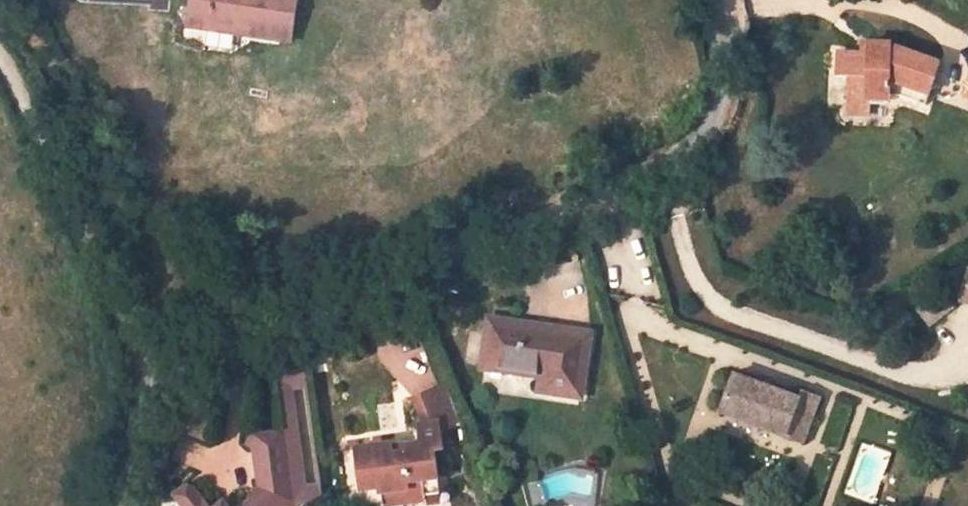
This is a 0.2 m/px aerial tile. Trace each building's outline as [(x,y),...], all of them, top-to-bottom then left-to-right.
[(296,0),(191,0),(187,27),(289,43),(296,0)] [(929,105),(941,64),(892,48),(892,43),(870,42),(869,53),(838,51),(838,76),(850,77),(849,103),(870,104),(871,100),(893,101),(895,94),(929,105)] [(870,115),(870,104),(849,103),(848,115),(870,115)] [(920,307),(930,321),(952,306),(942,291),(920,307)] [(540,387),(578,393),(587,334),(491,319),(483,366),(542,375),(540,387)] [(720,415),(784,441),(786,442),(794,422),(810,428),(820,400),(803,393),(799,404),(735,376),(720,415)] [(443,379),(408,393),(415,408),(411,409),(416,436),(398,439),(399,445),(389,446),(388,436),(352,441),(357,483),(375,481),(378,497),(422,491),(421,485),(420,473),(438,470),(434,441),(440,440),(437,421),(457,413),(443,379)] [(260,496),(263,501),(289,498),(280,421),(251,425),(239,438),(250,446),(255,486),(242,500),(235,505),(249,505),(260,496)] [(794,422),(786,442),(803,449),(810,428),(794,422)] [(440,482),(438,470),(420,473),(421,485),(440,482)] [(359,500),(378,497),(375,481),(357,483),(359,500)] [(193,487),(187,487),(183,488),(177,491),(174,495),(173,496),(174,496),(177,499),(181,505),(207,505),(193,487)]
